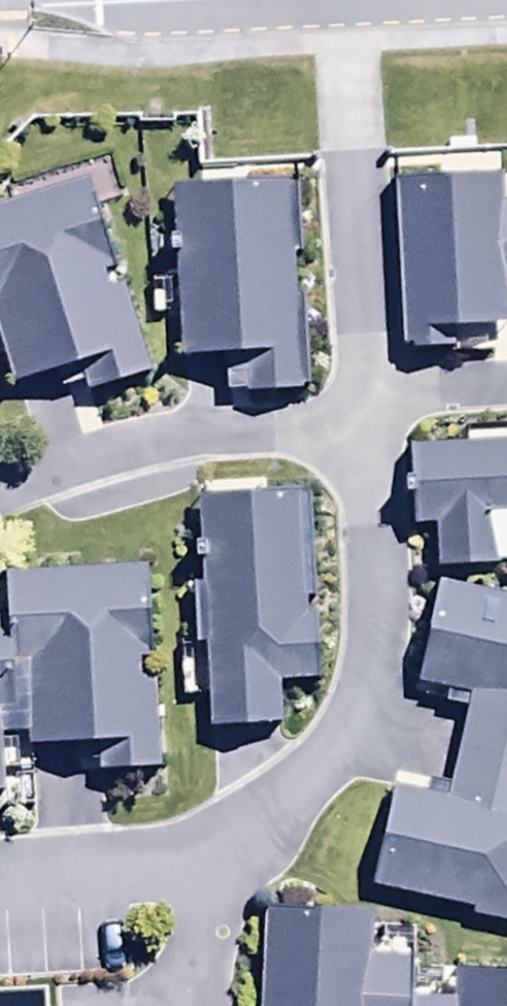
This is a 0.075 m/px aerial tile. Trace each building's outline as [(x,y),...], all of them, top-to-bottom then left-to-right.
[(390,184),(397,366),(499,362),(497,300),(506,300),(506,217),(498,217),(496,179),(390,184)] [(281,183),(160,194),(174,371),(214,368),(217,405),(298,399),(281,183)] [(0,215),(0,376),(4,391),(49,379),(54,399),(81,391),(85,405),(148,389),(97,190),(0,215)] [(404,458),(410,539),(434,538),(437,580),(506,575),(506,434),(462,438),(463,453),(404,458)] [(306,507),(189,511),(190,543),(183,543),(186,651),(202,650),(205,734),(283,732),(282,693),(313,692),(306,507)] [(0,622),(0,744),(32,742),(33,762),(66,761),(66,771),(86,770),(87,784),(157,781),(148,572),(0,579),(2,622),(0,622)] [(433,589),(407,694),(463,707),(440,803),(391,791),(365,899),(506,938),(506,607),(433,589)] [(262,900),(257,1005),(506,1005),(506,966),(454,963),(452,992),(416,990),(418,952),(375,950),(377,907),(262,900)]
